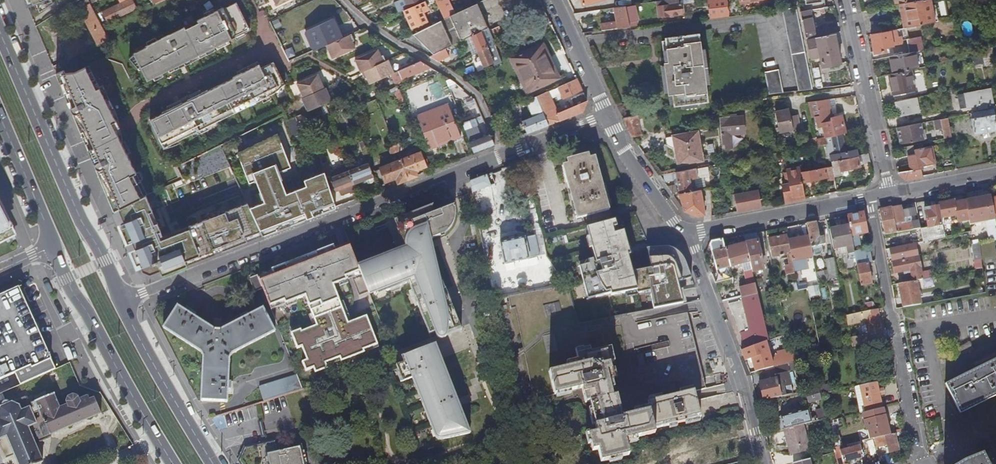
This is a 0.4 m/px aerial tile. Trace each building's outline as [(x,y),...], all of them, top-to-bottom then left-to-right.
[(27,5),(35,2),(39,9),(53,3),(52,0),(25,0),(27,5)] [(96,14),(90,3),(89,0),(79,0),(78,0),(82,7),(78,9),(97,46),(108,39),(109,39),(103,28),(96,14)] [(113,7),(117,16),(136,7),(132,0),(127,0),(113,7)] [(249,28),(239,7),(245,4),(244,1),(243,1),(241,1),(241,0),(238,0),(237,0),(236,1),(236,0),(223,7),(223,6),(197,18),(198,20),(172,32),(171,30),(145,42),(146,43),(133,49),(134,51),(129,54),(140,63),(146,77),(153,74),(152,72),(160,69),(160,70),(166,67),(177,62),(176,60),(180,57),(182,60),(183,60),(182,58),(190,54),(191,56),(204,49),(204,48),(211,44),(212,46),(213,45),(219,43),(217,40),(222,38),(224,40),(235,35),(234,34),(242,30),(242,31),(249,28)] [(421,0),(405,0),(408,8),(419,4),(422,2),(421,0)] [(448,0),(435,0),(444,18),(449,15),(451,14),(454,12),(448,0)] [(680,4),(683,4),(682,0),(670,0),(657,2),(657,8),(659,18),(682,14),(680,4)] [(707,0),(710,18),(727,15),(727,14),(728,14),(727,7),(727,8),(725,0),(709,0),(707,0)] [(806,4),(805,5),(806,11),(809,10),(823,8),(822,2),(821,0),(805,0),(806,4)] [(927,0),(919,0),(916,0),(895,4),(897,15),(902,15),(905,28),(908,27),(932,23),(927,0)] [(488,27),(478,2),(454,12),(451,14),(449,15),(461,41),(466,38),(471,36),(481,31),(488,27)] [(426,22),(419,4),(408,8),(403,10),(411,28),(426,22)] [(637,21),(635,6),(625,8),(628,22),(637,21)] [(625,7),(613,8),(616,22),(601,24),(602,31),(617,29),(629,27),(628,22),(625,8),(625,7)] [(795,8),(781,10),(798,91),(812,89),(795,8)] [(826,26),(813,29),(809,10),(806,11),(800,12),(806,40),(828,35),(826,26)] [(598,11),(573,14),(576,20),(595,17),(594,14),(598,13),(599,13),(598,11)] [(444,18),(442,19),(414,33),(433,55),(451,46),(461,41),(449,15),(444,18)] [(286,16),(276,21),(284,37),(294,32),(286,16)] [(171,30),(172,32),(198,20),(197,18),(171,30)] [(905,28),(901,28),(903,40),(906,39),(910,38),(908,27),(905,28)] [(889,31),(870,34),(874,54),(885,51),(884,47),(891,46),(900,44),(901,44),(902,44),(902,43),(903,43),(903,42),(903,41),(903,40),(901,28),(889,31)] [(83,52),(72,30),(59,37),(68,55),(69,58),(83,52)] [(487,48),(481,31),(471,36),(477,52),(487,48)] [(698,34),(663,38),(667,62),(663,63),(667,94),(671,94),(673,106),(708,102),(698,34)] [(840,64),(834,34),(828,35),(806,40),(809,59),(819,58),(821,67),(840,64)] [(333,58),(355,48),(352,41),(349,35),(327,45),(333,58)] [(477,52),(471,36),(466,38),(473,54),(477,52)] [(923,50),(920,36),(910,38),(906,39),(909,52),(913,52),(923,50)] [(994,63),(989,37),(977,40),(981,54),(982,59),(984,65),(994,63)] [(974,48),(973,41),(960,43),(961,50),(974,48)] [(166,67),(167,70),(214,48),(213,45),(212,46),(211,44),(204,48),(204,49),(191,56),(190,54),(182,58),(183,60),(182,60),(180,57),(176,60),(177,62),(166,67)] [(487,48),(477,52),(479,57),(477,58),(477,59),(478,62),(479,62),(481,62),(483,67),(493,64),(494,66),(502,63),(494,44),(487,48)] [(542,44),(511,58),(519,77),(522,76),(529,91),(558,78),(542,44)] [(381,56),(377,49),(354,59),(360,72),(362,72),(363,71),(383,62),(381,56)] [(917,68),(913,52),(909,52),(889,56),(893,74),(910,70),(917,68)] [(279,73),(272,60),(260,66),(259,65),(243,73),(238,75),(233,78),(234,79),(208,91),(208,90),(201,93),(188,100),(188,101),(183,104),(182,103),(178,104),(168,109),(162,112),(162,114),(150,120),(164,148),(171,145),(170,143),(177,140),(178,141),(221,120),(219,117),(248,103),(249,106),(272,95),(270,91),(284,84),(280,77),(284,75),(285,73),(285,71),(285,70),(279,73)] [(383,62),(363,71),(366,77),(369,84),(393,73),(394,73),(391,66),(388,67),(386,61),(385,61),(383,62)] [(429,67),(420,61),(394,73),(393,73),(394,76),(400,74),(402,79),(429,67)] [(237,73),(238,75),(243,73),(259,65),(258,63),(237,73)] [(88,65),(85,66),(93,83),(96,82),(88,65)] [(93,83),(85,66),(74,71),(65,73),(63,70),(56,74),(55,74),(63,93),(69,106),(74,117),(75,120),(77,124),(80,133),(82,138),(90,155),(98,174),(107,199),(141,184),(119,139),(114,128),(110,119),(112,118),(110,112),(96,82),(93,83)] [(817,68),(811,69),(816,89),(822,88),(817,68)] [(777,70),(764,72),(769,94),(782,93),(777,70)] [(914,89),(910,70),(893,74),(888,75),(892,94),(914,89)] [(322,83),(318,75),(297,84),(303,98),(323,90),(320,84),(322,83)] [(529,91),(522,76),(519,77),(526,93),(529,91)] [(582,90),(576,79),(550,90),(551,94),(559,90),(563,99),(582,90)] [(303,98),(301,99),(307,112),(324,105),(331,101),(328,94),(326,95),(323,89),(323,90),(303,98)] [(992,103),(989,89),(957,95),(959,102),(967,100),(968,107),(978,105),(978,109),(987,108),(986,104),(992,103)] [(404,101),(399,90),(394,92),(398,103),(404,101)] [(167,107),(168,109),(178,104),(182,103),(183,104),(188,101),(188,100),(201,93),(200,91),(167,107)] [(557,113),(550,97),(548,97),(546,92),(536,96),(539,102),(544,99),(542,102),(545,107),(541,108),(549,125),(560,121),(557,113)] [(586,99),(583,93),(571,99),(572,102),(570,103),(571,107),(586,101),(586,99)] [(549,125),(541,108),(539,102),(536,96),(527,100),(533,116),(522,121),(527,133),(549,125)] [(919,111),(916,98),(894,102),(897,116),(919,111)] [(831,115),(828,105),(825,106),(824,100),(807,102),(811,117),(815,116),(815,118),(831,115)] [(967,100),(959,102),(960,109),(968,107),(967,100)] [(582,112),(586,101),(571,107),(557,113),(560,121),(582,112)] [(219,117),(221,120),(249,106),(248,103),(219,117)] [(460,138),(448,104),(416,116),(429,149),(460,138)] [(776,111),(775,111),(778,132),(800,129),(797,115),(790,116),(789,109),(784,110),(776,111)] [(971,119),(974,134),(995,130),(995,126),(994,117),(994,115),(971,119)] [(641,136),(637,116),(623,119),(632,138),(641,136)] [(744,133),(743,116),(719,118),(719,121),(721,146),(724,146),(724,149),(732,148),(731,134),(744,133)] [(844,133),(840,116),(831,118),(830,118),(830,120),(822,122),(821,119),(816,120),(817,126),(823,125),(826,137),(831,136),(844,133)] [(950,137),(946,118),(940,119),(943,139),(949,138),(950,137)] [(481,136),(474,119),(462,124),(474,154),(495,146),(489,133),(481,136)] [(919,141),(916,124),(896,128),(899,144),(919,141)] [(697,132),(673,136),(677,165),(702,161),(697,132)] [(845,153),(841,135),(831,137),(831,136),(826,137),(827,144),(827,146),(832,145),(834,155),(840,154),(842,159),(857,156),(856,150),(845,153)] [(827,144),(826,137),(816,139),(817,145),(827,144)] [(816,139),(815,138),(801,141),(802,148),(813,146),(817,145),(816,139)] [(107,199),(138,269),(156,277),(186,265),(185,262),(212,250),(214,255),(246,242),(244,238),(258,233),(260,237),(336,207),(328,185),(326,178),(282,198),(276,185),(274,187),(270,178),(284,172),(270,140),(229,159),(242,186),(252,182),(255,190),(253,191),(258,204),(250,208),(250,207),(248,208),(246,202),(188,228),(189,229),(187,230),(187,229),(160,241),(156,233),(160,231),(156,223),(153,225),(148,213),(152,211),(145,196),(147,196),(141,184),(107,199)] [(369,158),(362,142),(359,143),(365,159),(369,158)] [(403,150),(400,142),(394,145),(397,152),(403,150)] [(397,152),(394,145),(387,147),(390,155),(397,152)] [(912,146),(904,147),(906,156),(913,155),(913,150),(912,146)] [(921,166),(932,164),(929,147),(913,150),(913,155),(906,156),(909,171),(920,168),(922,168),(921,166)] [(426,167),(420,153),(400,160),(408,179),(416,176),(414,171),(426,167)] [(611,212),(596,157),(590,158),(589,154),(566,160),(567,165),(562,166),(577,222),(611,212)] [(868,158),(867,154),(857,156),(842,159),(830,162),(831,166),(833,177),(842,176),(841,171),(859,167),(859,165),(869,163),(868,158)] [(373,177),(367,163),(361,166),(359,160),(352,163),(354,168),(348,171),(353,184),(366,179),(367,183),(374,181),(372,177),(373,177)] [(408,179),(400,160),(374,171),(379,184),(384,182),(385,183),(396,178),(398,183),(408,179)] [(525,160),(511,165),(516,176),(528,171),(525,160)] [(353,184),(348,171),(346,165),(330,171),(332,177),(330,177),(326,165),(322,167),(326,178),(328,185),(331,184),(334,192),(353,184)] [(833,177),(831,166),(818,169),(799,172),(801,182),(827,178),(827,180),(834,179),(833,177)] [(697,178),(697,175),(705,174),(703,167),(675,172),(679,193),(702,190),(705,189),(704,186),(690,188),(688,179),(697,178)] [(801,182),(799,172),(799,170),(796,168),(788,169),(787,172),(789,184),(782,185),(785,202),(805,199),(801,182)] [(922,176),(920,168),(909,171),(897,172),(898,174),(905,179),(907,179),(922,176)] [(490,186),(485,175),(470,181),(472,192),(490,186)] [(704,215),(700,193),(703,193),(702,190),(679,193),(684,211),(697,216),(704,215)] [(758,190),(733,194),(736,211),(761,207),(758,190)] [(995,239),(995,222),(991,196),(966,202),(969,222),(987,218),(991,240),(995,239)] [(947,216),(953,215),(954,218),(956,217),(956,215),(957,215),(954,201),(938,204),(939,206),(942,224),(949,223),(947,216)] [(358,267),(369,293),(376,290),(385,286),(386,289),(386,290),(408,281),(411,286),(413,285),(417,294),(414,295),(429,333),(435,331),(436,333),(437,335),(439,337),(441,337),(443,337),(444,336),(446,335),(447,333),(447,332),(461,326),(450,299),(447,300),(443,290),(446,288),(441,275),(436,276),(433,269),(437,267),(429,246),(426,247),(423,241),(427,240),(440,234),(439,231),(447,228),(448,230),(450,227),(453,223),(455,218),(456,213),(455,210),(454,204),(433,212),(431,207),(432,205),(397,219),(399,226),(398,226),(406,248),(379,258),(358,267)] [(15,233),(0,205),(0,241),(15,233)] [(895,224),(904,222),(903,218),(915,216),(914,209),(902,212),(901,206),(891,208),(895,224)] [(928,227),(942,224),(939,206),(930,208),(930,211),(925,212),(928,227)] [(884,235),(896,233),(895,224),(891,208),(879,210),(884,235)] [(858,235),(867,233),(863,213),(847,216),(849,226),(853,246),(860,245),(858,235)] [(654,310),(683,303),(679,290),(677,282),(690,277),(687,269),(684,270),(682,262),(685,261),(683,257),(681,254),(677,251),(674,249),(670,247),(666,246),(647,248),(651,269),(648,269),(631,272),(627,256),(629,255),(623,231),(617,233),(613,234),(611,227),(616,226),(614,220),(586,228),(589,237),(591,248),(594,259),(588,260),(589,264),(579,267),(587,296),(595,294),(596,297),(610,293),(611,296),(636,290),(637,294),(649,291),(654,310)] [(811,248),(825,244),(824,237),(823,237),(822,234),(819,235),(816,222),(806,224),(808,237),(811,248)] [(904,232),(920,229),(919,222),(903,225),(904,232)] [(833,249),(846,246),(848,254),(854,252),(853,246),(849,226),(829,230),(833,249)] [(929,240),(945,237),(943,231),(927,234),(929,240)] [(244,238),(246,242),(260,237),(258,233),(244,238)] [(752,272),(763,269),(756,233),(743,235),(745,243),(750,264),(751,269),(752,272)] [(773,258),(791,254),(788,240),(786,234),(769,238),(773,258)] [(535,236),(500,244),(505,264),(539,256),(535,236)] [(792,261),(813,257),(811,248),(808,237),(788,240),(791,254),(792,261)] [(711,270),(725,266),(719,248),(717,239),(712,241),(707,242),(705,244),(711,270)] [(725,266),(747,262),(748,265),(750,264),(745,243),(719,248),(725,266)] [(975,269),(982,268),(979,243),(972,244),(975,269)] [(367,293),(348,244),(335,249),(334,246),(324,250),(326,253),(317,257),(315,253),(305,257),(306,260),(283,269),(282,265),(271,269),(272,273),(258,278),(257,275),(249,278),(255,292),(263,289),(269,306),(283,301),(285,305),(306,296),(308,301),(307,302),(314,322),(313,323),(313,322),(299,327),(299,326),(292,329),(292,328),(289,330),(295,345),(299,343),(304,356),(300,358),(303,367),(311,363),(313,369),(328,363),(327,358),(338,354),(341,362),(364,353),(363,350),(377,345),(366,317),(347,324),(332,285),(337,283),(337,284),(346,280),(345,277),(350,275),(358,296),(367,293)] [(900,260),(915,256),(912,244),(898,247),(900,260)] [(856,265),(867,262),(872,261),(869,249),(854,252),(856,265)] [(185,262),(186,265),(186,266),(214,255),(212,250),(185,262)] [(915,281),(932,277),(931,270),(920,272),(917,257),(915,258),(915,256),(900,260),(900,261),(892,262),(894,274),(910,271),(912,281),(915,281)] [(830,280),(838,278),(834,258),(826,260),(829,275),(830,280)] [(860,285),(871,283),(867,262),(856,265),(860,285)] [(736,299),(752,295),(752,272),(751,269),(746,271),(749,284),(739,287),(736,299)] [(711,284),(728,280),(727,274),(709,279),(711,284)] [(903,308),(920,305),(915,281),(912,281),(898,284),(903,308)] [(515,335),(578,323),(568,285),(493,299),(501,338),(515,335)] [(28,367),(29,369),(50,359),(38,332),(18,288),(0,297),(0,380),(28,367)] [(741,350),(759,343),(763,341),(757,315),(753,298),(752,295),(736,299),(737,302),(724,305),(741,350)] [(757,315),(769,312),(765,295),(753,298),(757,315)] [(649,399),(693,388),(694,390),(705,387),(685,303),(683,303),(654,310),(627,314),(628,317),(610,320),(610,317),(578,323),(515,335),(518,348),(522,347),(532,392),(536,391),(537,398),(553,394),(548,371),(578,364),(575,349),(589,346),(590,352),(611,347),(614,361),(610,363),(613,378),(609,379),(613,395),(618,394),(623,415),(651,408),(649,399)] [(275,331),(263,308),(220,329),(214,329),(178,305),(163,328),(201,353),(204,356),(201,401),(227,402),(230,358),(232,353),(275,331)] [(852,347),(883,339),(877,309),(866,311),(845,315),(847,325),(867,321),(870,335),(850,339),(852,347)] [(745,360),(768,351),(759,343),(741,350),(741,351),(745,360)] [(396,364),(403,381),(412,377),(415,382),(417,382),(423,397),(420,398),(425,411),(428,409),(431,417),(428,418),(435,435),(435,436),(437,437),(438,439),(440,439),(442,440),(471,433),(460,406),(458,407),(455,400),(457,399),(444,364),(441,365),(439,359),(433,344),(432,345),(419,350),(404,356),(406,361),(396,364)] [(592,450),(594,450),(597,449),(600,461),(628,455),(625,439),(654,432),(653,427),(700,416),(694,390),(693,388),(649,399),(651,408),(623,415),(618,394),(613,395),(609,379),(613,378),(610,363),(614,361),(611,347),(590,352),(589,346),(575,349),(578,364),(548,371),(553,394),(581,387),(585,403),(589,402),(596,432),(588,434),(589,437),(592,450)] [(778,365),(788,363),(793,362),(791,354),(776,358),(778,365)] [(34,380),(56,370),(51,359),(50,359),(29,369),(34,380)] [(945,385),(959,414),(995,396),(995,359),(945,385)] [(793,362),(788,363),(790,371),(801,368),(799,360),(793,362)] [(764,369),(775,367),(773,362),(761,365),(762,370),(764,369)] [(764,401),(793,393),(788,372),(790,371),(788,363),(778,365),(775,367),(764,369),(767,380),(759,383),(764,401)] [(302,389),(296,375),(260,386),(265,401),(302,389)] [(879,396),(884,395),(883,389),(878,390),(876,381),(860,384),(866,412),(881,408),(879,396)] [(417,382),(415,382),(420,398),(423,397),(417,382)] [(831,384),(818,387),(820,394),(832,391),(832,388),(831,384)] [(866,412),(860,384),(855,385),(855,386),(854,386),(855,391),(856,391),(861,413),(862,413),(866,412)] [(810,403),(822,400),(820,394),(818,387),(807,390),(810,403)] [(0,408),(0,440),(7,437),(17,463),(40,463),(43,463),(35,444),(29,428),(37,425),(35,420),(42,417),(49,436),(100,414),(94,399),(90,401),(88,397),(78,400),(77,397),(73,396),(68,398),(67,402),(68,405),(62,407),(60,404),(58,405),(54,394),(28,405),(25,397),(0,408)] [(816,421),(826,418),(825,413),(823,405),(815,407),(818,417),(816,417),(816,421)] [(874,438),(889,435),(883,407),(881,408),(866,412),(862,413),(866,430),(868,430),(870,439),(873,438),(874,438)] [(799,425),(811,422),(815,421),(814,417),(813,417),(811,409),(781,417),(784,429),(785,429),(799,425)] [(826,418),(827,421),(835,419),(832,411),(825,413),(826,418)] [(35,444),(51,438),(49,436),(42,417),(35,420),(37,425),(29,428),(35,444)] [(834,447),(841,446),(837,428),(842,426),(841,418),(835,419),(827,421),(828,425),(829,428),(834,447)] [(791,453),(809,449),(806,439),(803,440),(799,425),(785,429),(791,453)] [(889,452),(898,450),(895,437),(906,434),(905,431),(904,431),(889,435),(874,438),(876,448),(884,446),(885,448),(888,448),(889,452)] [(300,447),(278,452),(275,442),(265,444),(246,448),(240,460),(242,463),(304,463),(300,447)] [(840,463),(859,459),(856,446),(835,452),(830,453),(833,463),(841,463),(840,463)] [(980,455),(959,462),(956,463),(985,463),(980,455)]
